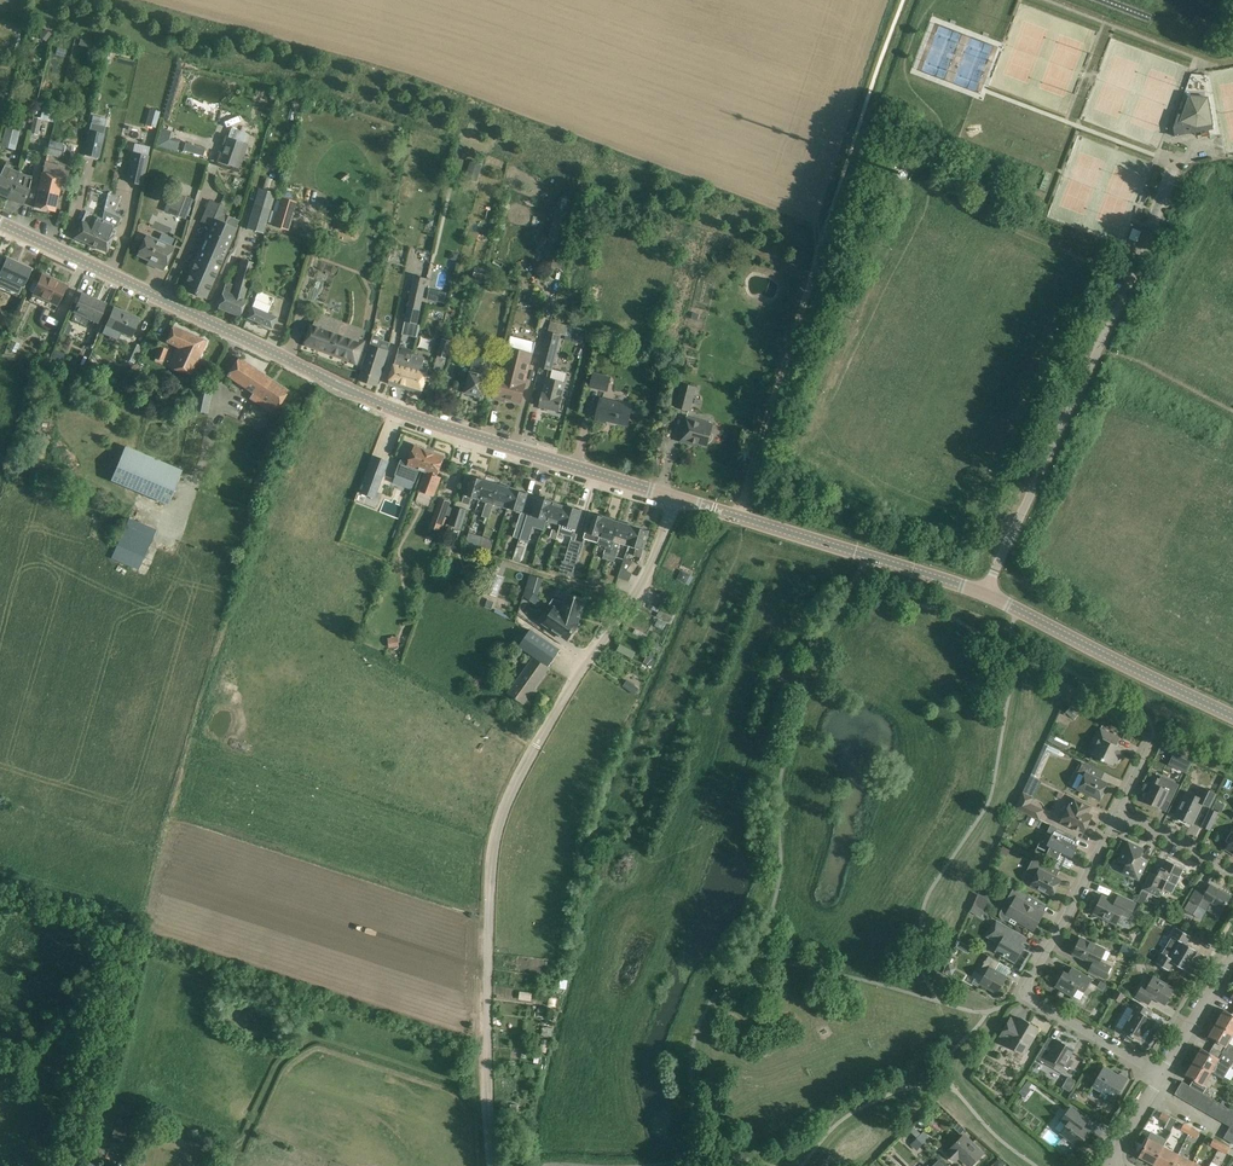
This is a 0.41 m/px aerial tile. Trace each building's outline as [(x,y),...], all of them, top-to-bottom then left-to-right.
[(37,36),(45,40),(49,33),(41,29),(37,36)] [(1201,132),(1202,137),(1220,134),(1209,76),(1191,74),(1173,128),(1174,137),(1201,132)] [(54,123),(57,110),(43,107),(40,119),(34,117),(30,134),(37,135),(41,120),(54,123)] [(155,127),(158,111),(148,109),(144,125),(155,127)] [(14,122),(8,121),(1,146),(14,150),(23,117),(16,115),(14,122)] [(89,131),(84,154),(98,157),(101,142),(105,126),(91,123),(89,131)] [(176,150),(178,131),(158,129),(155,147),(176,150)] [(242,144),(228,139),(220,163),(234,167),(242,144)] [(62,145),(50,142),(47,155),(59,158),(62,145)] [(185,143),(183,150),(202,157),(205,150),(185,143)] [(147,157),(132,154),(126,182),(141,185),(147,157)] [(464,178),(475,181),(480,164),(469,161),(464,178)] [(45,162),(37,196),(34,207),(55,212),(63,178),(62,177),(65,167),(45,162)] [(7,198),(14,183),(18,174),(3,168),(0,175),(0,195),(7,198)] [(14,183),(7,198),(22,205),(29,190),(28,190),(31,179),(24,177),(18,174),(14,183)] [(274,194),(259,189),(247,229),(262,233),(274,194)] [(172,192),(164,211),(184,219),(192,200),(172,192)] [(107,193),(101,216),(114,219),(120,197),(107,193)] [(576,204),(573,203),(574,201),(560,197),(547,252),(537,249),(534,263),(561,269),(576,204)] [(191,269),(183,288),(205,298),(223,259),(222,259),(227,247),(226,247),(228,241),(229,241),(234,229),(227,226),(226,227),(221,224),(213,220),(219,205),(210,201),(201,221),(210,226),(207,232),(209,233),(206,239),(205,238),(200,249),(195,261),(192,260),(189,267),(191,269)] [(273,224),(272,226),(288,230),(294,210),(278,205),(276,212),(273,224)] [(94,215),(93,214),(86,211),(81,221),(74,238),(90,245),(93,240),(102,219),(94,215)] [(102,219),(93,240),(90,245),(106,253),(114,236),(107,233),(112,223),(102,219)] [(330,226),(328,237),(338,240),(341,228),(330,226)] [(1129,239),(1137,241),(1140,232),(1133,229),(1129,239)] [(146,236),(142,244),(137,255),(155,263),(154,266),(163,270),(173,248),(146,236)] [(451,254),(450,260),(457,261),(459,254),(455,253),(451,254)] [(20,290),(22,286),(23,287),(26,280),(31,269),(7,258),(2,269),(0,273),(0,281),(20,290)] [(244,301),(255,264),(240,260),(233,285),(225,283),(218,308),(239,316),(245,301),(244,301)] [(318,264),(311,288),(328,293),(336,269),(318,264)] [(490,271),(476,267),(473,279),(487,283),(490,271)] [(38,282),(36,287),(33,292),(33,294),(56,305),(66,286),(56,281),(55,283),(41,276),(38,282)] [(415,276),(408,307),(405,323),(417,325),(420,309),(427,279),(415,276)] [(33,279),(28,290),(33,292),(36,287),(38,282),(33,279)] [(429,289),(427,299),(444,304),(447,293),(429,289)] [(258,292),(251,307),(247,318),(271,329),(276,318),(267,314),(274,298),(258,292)] [(349,292),(346,306),(360,310),(364,296),(349,292)] [(105,304),(82,294),(74,312),(97,322),(105,304)] [(114,308),(109,319),(105,328),(129,339),(138,321),(123,314),(124,313),(114,308)] [(82,338),(85,328),(71,323),(67,333),(82,338)] [(312,323),(309,333),(305,345),(356,363),(364,341),(312,323)] [(567,325),(565,335),(573,337),(572,342),(583,344),(586,330),(567,325)] [(173,327),(168,338),(166,341),(178,347),(169,367),(190,374),(206,341),(173,327)] [(560,335),(548,332),(539,368),(551,371),(560,335)] [(380,340),(372,337),(370,345),(359,380),(377,386),(388,350),(378,347),(380,340)] [(511,337),(507,350),(499,383),(497,382),(493,399),(499,400),(500,397),(521,402),(525,385),(536,342),(534,342),(534,343),(511,337)] [(451,341),(443,339),(434,369),(443,371),(451,341)] [(131,342),(124,359),(134,364),(142,347),(131,342)] [(160,348),(156,358),(163,361),(167,350),(160,348)] [(55,350),(52,359),(60,362),(63,353),(55,350)] [(389,383),(408,389),(411,379),(405,377),(407,369),(408,369),(413,355),(398,351),(389,383)] [(485,357),(468,353),(465,365),(472,366),(465,392),(484,397),(490,371),(482,369),(485,358),(485,357)] [(424,358),(413,355),(408,369),(407,369),(405,377),(411,379),(408,389),(421,394),(429,367),(422,365),(424,358)] [(238,358),(231,368),(226,375),(276,409),(288,391),(238,358)] [(610,377),(595,373),(591,388),(605,392),(610,377)] [(566,383),(546,378),(539,406),(559,411),(566,383)] [(696,388),(682,384),(676,408),(690,411),(696,388)] [(197,388),(192,410),(208,414),(212,391),(197,388)] [(601,399),(599,408),(596,420),(605,422),(606,420),(627,425),(632,406),(601,399)] [(697,445),(698,443),(707,445),(708,443),(710,442),(711,442),(712,440),(713,438),(713,436),(714,435),(710,434),(713,424),(687,417),(680,441),(697,445)] [(422,471),(430,451),(415,445),(407,465),(408,465),(405,471),(417,475),(419,469),(422,471)] [(167,505),(181,471),(125,447),(111,481),(167,505)] [(445,457),(430,451),(422,471),(425,472),(418,491),(434,496),(441,477),(437,476),(445,457)] [(369,470),(361,493),(375,499),(384,476),(369,470)] [(471,497),(479,500),(485,480),(471,476),(469,484),(468,484),(462,503),(469,505),(471,497)] [(493,504),(499,485),(485,480),(479,500),(488,502),(478,527),(485,530),(493,504)] [(507,508),(513,489),(499,485),(493,504),(507,508)] [(527,493),(513,489),(507,508),(522,513),(526,502),(525,502),(527,493)] [(543,530),(546,520),(553,501),(539,497),(536,505),(535,505),(532,515),(528,514),(528,513),(524,525),(519,539),(529,542),(533,527),(543,530)] [(441,498),(430,527),(439,531),(450,502),(441,498)] [(560,525),(567,505),(553,501),(546,520),(560,525)] [(581,510),(567,505),(560,525),(576,529),(579,518),(578,518),(581,510)] [(455,507),(450,526),(460,529),(466,510),(455,507)] [(600,537),(606,518),(592,513),(590,522),(588,521),(585,532),(600,537)] [(140,568),(152,527),(122,518),(110,560),(140,568)] [(614,541),(620,522),(606,518),(600,537),(598,542),(599,543),(599,545),(606,547),(602,558),(608,560),(614,541)] [(614,541),(608,560),(614,562),(621,543),(628,546),(634,526),(620,522),(614,541)] [(524,525),(517,523),(511,545),(517,547),(519,539),(524,525)] [(648,531),(634,526),(628,546),(636,548),(634,555),(641,558),(647,539),(646,539),(648,531)] [(558,532),(552,530),(550,538),(556,540),(558,532)] [(469,533),(465,544),(479,548),(483,537),(469,533)] [(493,540),(483,537),(479,548),(489,552),(493,540)] [(564,561),(571,563),(577,541),(571,539),(564,561)] [(584,543),(577,541),(571,563),(577,565),(584,543)] [(509,545),(506,557),(512,559),(516,547),(509,545)] [(518,545),(514,558),(521,560),(525,547),(518,545)] [(638,564),(633,561),(625,558),(618,577),(629,581),(632,573),(638,564)] [(680,570),(676,578),(689,584),(693,575),(680,570)] [(522,599),(536,602),(542,578),(528,574),(522,599)] [(494,582),(483,578),(479,589),(490,594),(494,582)] [(585,599),(567,593),(564,602),(553,599),(549,604),(554,608),(544,623),(568,640),(579,624),(577,623),(585,599)] [(660,618),(671,621),(673,614),(662,611),(660,618)] [(560,650),(550,643),(530,630),(519,645),(549,666),(560,650)] [(397,636),(387,638),(388,647),(398,645),(397,636)] [(548,668),(538,661),(533,658),(509,693),(524,703),(548,668)] [(1120,738),(1100,728),(1096,736),(1099,738),(1091,755),(1113,765),(1115,761),(1117,762),(1124,749),(1116,745),(1120,738)] [(1069,743),(1050,735),(1047,741),(1066,749),(1069,743)] [(1185,769),(1189,761),(1180,756),(1175,765),(1185,769)] [(1092,767),(1081,762),(1081,761),(1076,771),(1084,775),(1077,789),(1099,800),(1107,782),(1089,774),(1092,767)] [(1158,785),(1161,779),(1154,776),(1151,782),(1152,783),(1143,800),(1160,808),(1169,790),(1173,793),(1181,778),(1174,774),(1173,772),(1172,770),(1169,770),(1167,771),(1166,773),(1166,776),(1168,778),(1170,778),(1172,779),(1169,786),(1164,784),(1162,787),(1158,785)] [(1043,808),(1029,802),(1040,779),(1029,774),(1013,807),(1038,819),(1043,808)] [(1209,807),(1214,796),(1216,794),(1202,787),(1197,796),(1187,791),(1175,816),(1191,824),(1201,803),(1209,807)] [(1091,807),(1080,801),(1074,798),(1071,805),(1069,804),(1061,822),(1083,833),(1092,815),(1088,813),(1091,807)] [(1217,801),(1214,809),(1220,812),(1223,804),(1217,801)] [(1202,827),(1210,830),(1218,812),(1210,809),(1202,827)] [(1077,837),(1051,824),(1047,832),(1052,835),(1044,852),(1047,853),(1046,854),(1058,859),(1061,851),(1072,856),(1077,846),(1073,844),(1077,837)] [(1144,849),(1140,847),(1128,841),(1118,861),(1126,864),(1122,872),(1138,880),(1148,860),(1140,856),(1144,849)] [(1048,863),(1037,858),(1033,857),(1028,867),(1038,871),(1031,885),(1053,896),(1061,879),(1044,871),(1048,863)] [(1151,873),(1146,884),(1143,889),(1158,896),(1161,888),(1171,893),(1175,885),(1180,876),(1179,876),(1183,868),(1165,860),(1162,867),(1161,867),(1157,876),(1151,873)] [(1189,900),(1184,909),(1193,914),(1198,905),(1207,910),(1218,917),(1223,910),(1231,896),(1210,884),(1206,890),(1198,885),(1196,889),(1189,900)] [(1044,912),(1040,909),(1025,901),(1029,894),(1014,886),(1006,901),(1000,911),(999,913),(999,914),(1000,916),(1000,918),(1001,919),(1003,920),(1004,920),(1005,920),(1006,920),(1007,920),(1008,921),(1016,926),(1018,922),(1034,930),(1044,912)] [(1136,904),(1129,900),(1118,895),(1114,902),(1101,895),(1093,912),(1116,924),(1121,914),(1129,917),(1136,904)] [(984,910),(973,904),(970,910),(980,916),(984,910)] [(1024,937),(1013,931),(996,920),(986,937),(999,944),(995,951),(1015,962),(1024,948),(1020,945),(1024,937)] [(1161,953),(1155,962),(1169,971),(1174,963),(1186,970),(1197,950),(1186,944),(1190,936),(1177,928),(1172,936),(1162,953),(1161,953)] [(1105,949),(1081,937),(1073,954),(1093,963),(1089,970),(1105,978),(1110,966),(1100,961),(1105,949)] [(1136,950),(1128,946),(1124,954),(1132,958),(1136,950)] [(1000,962),(989,956),(988,955),(978,973),(984,976),(979,983),(997,994),(1007,976),(995,969),(1000,962)] [(1092,979),(1075,969),(1072,967),(1068,974),(1064,971),(1055,986),(1073,997),(1078,988),(1084,992),(1092,979)] [(1174,989),(1164,983),(1153,977),(1147,987),(1142,984),(1135,996),(1148,1004),(1153,997),(1165,1004),(1174,989)] [(1134,1010),(1122,1030),(1140,1040),(1153,1019),(1148,1017),(1152,1011),(1136,1001),(1132,1008),(1134,1010)] [(1217,1024),(1232,1033),(1232,1012),(1232,1014),(1224,1009),(1220,1016),(1221,1016),(1217,1024)] [(1011,1018),(1005,1028),(1000,1036),(1007,1040),(1006,1043),(1024,1054),(1039,1029),(1020,1018),(1018,1022),(1011,1018)] [(1213,1047),(1232,1059),(1232,1046),(1228,1043),(1232,1034),(1232,1033),(1217,1024),(1213,1031),(1212,1030),(1208,1036),(1216,1041),(1213,1047)] [(1043,1047),(1037,1057),(1036,1058),(1065,1075),(1068,1068),(1064,1066),(1069,1058),(1074,1049),(1057,1039),(1050,1051),(1043,1047)] [(1213,1047),(1209,1053),(1201,1048),(1198,1054),(1199,1055),(1194,1062),(1211,1072),(1223,1079),(1232,1062),(1232,1059),(1213,1047)] [(1069,1058),(1064,1066),(1068,1068),(1073,1060),(1069,1058)] [(1199,1091),(1203,1093),(1207,1087),(1203,1085),(1211,1072),(1194,1062),(1190,1069),(1189,1069),(1185,1075),(1193,1080),(1190,1086),(1192,1087),(1199,1091)] [(1104,1067),(1098,1077),(1093,1085),(1102,1090),(1098,1096),(1112,1104),(1127,1078),(1120,1074),(1119,1076),(1104,1067)] [(1179,1097),(1187,1084),(1182,1081),(1174,1094),(1179,1097)] [(1190,1086),(1187,1084),(1179,1097),(1185,1100),(1192,1087),(1190,1086)] [(1192,1087),(1185,1100),(1192,1104),(1199,1091),(1192,1087)] [(1203,1093),(1199,1091),(1192,1104),(1199,1108),(1206,1095),(1203,1093)] [(1205,1112),(1213,1099),(1206,1095),(1199,1108),(1205,1112)] [(1212,1116),(1219,1102),(1213,1099),(1205,1112),(1212,1116)] [(1218,1119),(1225,1106),(1219,1102),(1212,1116),(1218,1119)] [(1225,1106),(1218,1119),(1224,1123),(1231,1110),(1225,1106)] [(1087,1120),(1078,1113),(1070,1107),(1061,1120),(1067,1124),(1060,1133),(1078,1146),(1090,1131),(1083,1126),(1087,1120)] [(1232,1121),(1232,1111),(1231,1110),(1224,1123),(1230,1126),(1232,1121)] [(1176,1120),(1162,1112),(1159,1118),(1166,1122),(1164,1127),(1170,1131),(1176,1120)] [(113,1133),(127,1138),(132,1125),(117,1120),(113,1133)] [(1230,1126),(1223,1138),(1232,1143),(1232,1121),(1230,1126)] [(1188,1134),(1192,1128),(1184,1124),(1181,1130),(1188,1134)] [(909,1144),(916,1149),(926,1136),(912,1126),(908,1131),(915,1136),(909,1144)] [(1199,1131),(1192,1128),(1188,1134),(1196,1138),(1199,1131)] [(982,1154),(973,1145),(963,1135),(947,1151),(955,1160),(960,1155),(970,1165),(982,1154)] [(1139,1156),(1154,1164),(1163,1146),(1148,1138),(1139,1156)] [(1218,1149),(1221,1143),(1213,1139),(1210,1145),(1218,1149)] [(1229,1147),(1221,1143),(1218,1149),(1226,1153),(1229,1147)] [(1163,1146),(1154,1164),(1158,1165),(1172,1165),(1178,1154),(1163,1146)] [(1178,1154),(1172,1165),(1191,1165),(1193,1162),(1178,1154)]
